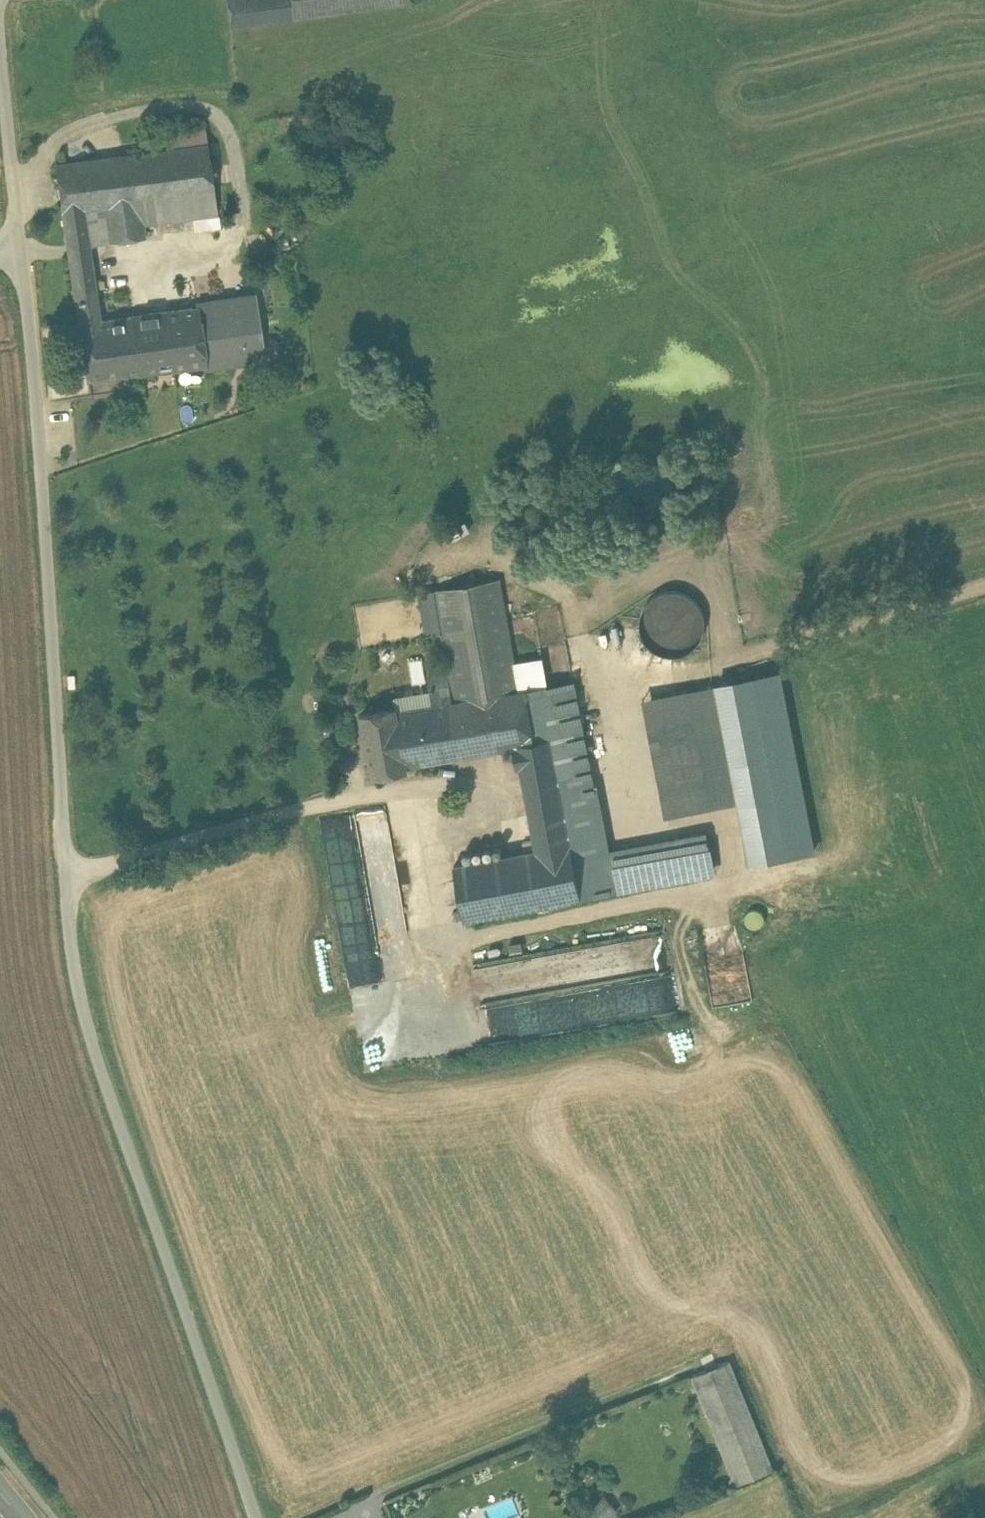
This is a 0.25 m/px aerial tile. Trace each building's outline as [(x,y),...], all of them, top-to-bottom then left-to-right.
[(232,26),(295,17),(293,0),(228,0),(232,26)] [(295,17),(413,0),(293,0),(295,17)] [(169,148),(208,143),(205,125),(167,130),(169,148)] [(57,164),(63,212),(83,209),(214,191),(208,143),(169,148),(57,164)] [(220,226),(214,191),(83,209),(89,244),(146,237),(144,223),(196,218),(197,229),(220,226)] [(76,300),(97,298),(89,244),(83,209),(63,212),(76,300)] [(197,302),(198,306),(207,363),(206,367),(265,359),(255,293),(197,302)] [(97,298),(76,300),(88,379),(141,372),(133,315),(101,320),(97,298)] [(198,306),(133,315),(141,372),(207,363),(198,306)] [(447,703),(551,684),(545,654),(514,660),(500,580),(436,590),(450,672),(429,676),(435,705),(447,703)] [(669,649),(694,648),(693,591),(645,591),(645,632),(669,632),(669,649)] [(551,684),(447,703),(457,755),(514,745),(517,767),(521,765),(534,848),(455,865),(465,920),(614,892),(606,852),(573,680),(551,684)] [(687,689),(644,698),(665,817),(710,809),(687,689)] [(435,705),(399,711),(408,764),(457,755),(447,703),(435,705)] [(409,769),(408,764),(399,711),(397,706),(362,713),(374,775),(409,769)] [(606,852),(614,892),(711,873),(703,833),(606,852)] [(525,941),(473,948),(479,999),(618,982),(619,984),(671,977),(665,928),(526,945),(525,941)] [(730,1360),(693,1376),(736,1483),(774,1469),(730,1360)] [(599,1517),(610,1517),(620,1508),(606,1494),(591,1509),(599,1517)]
